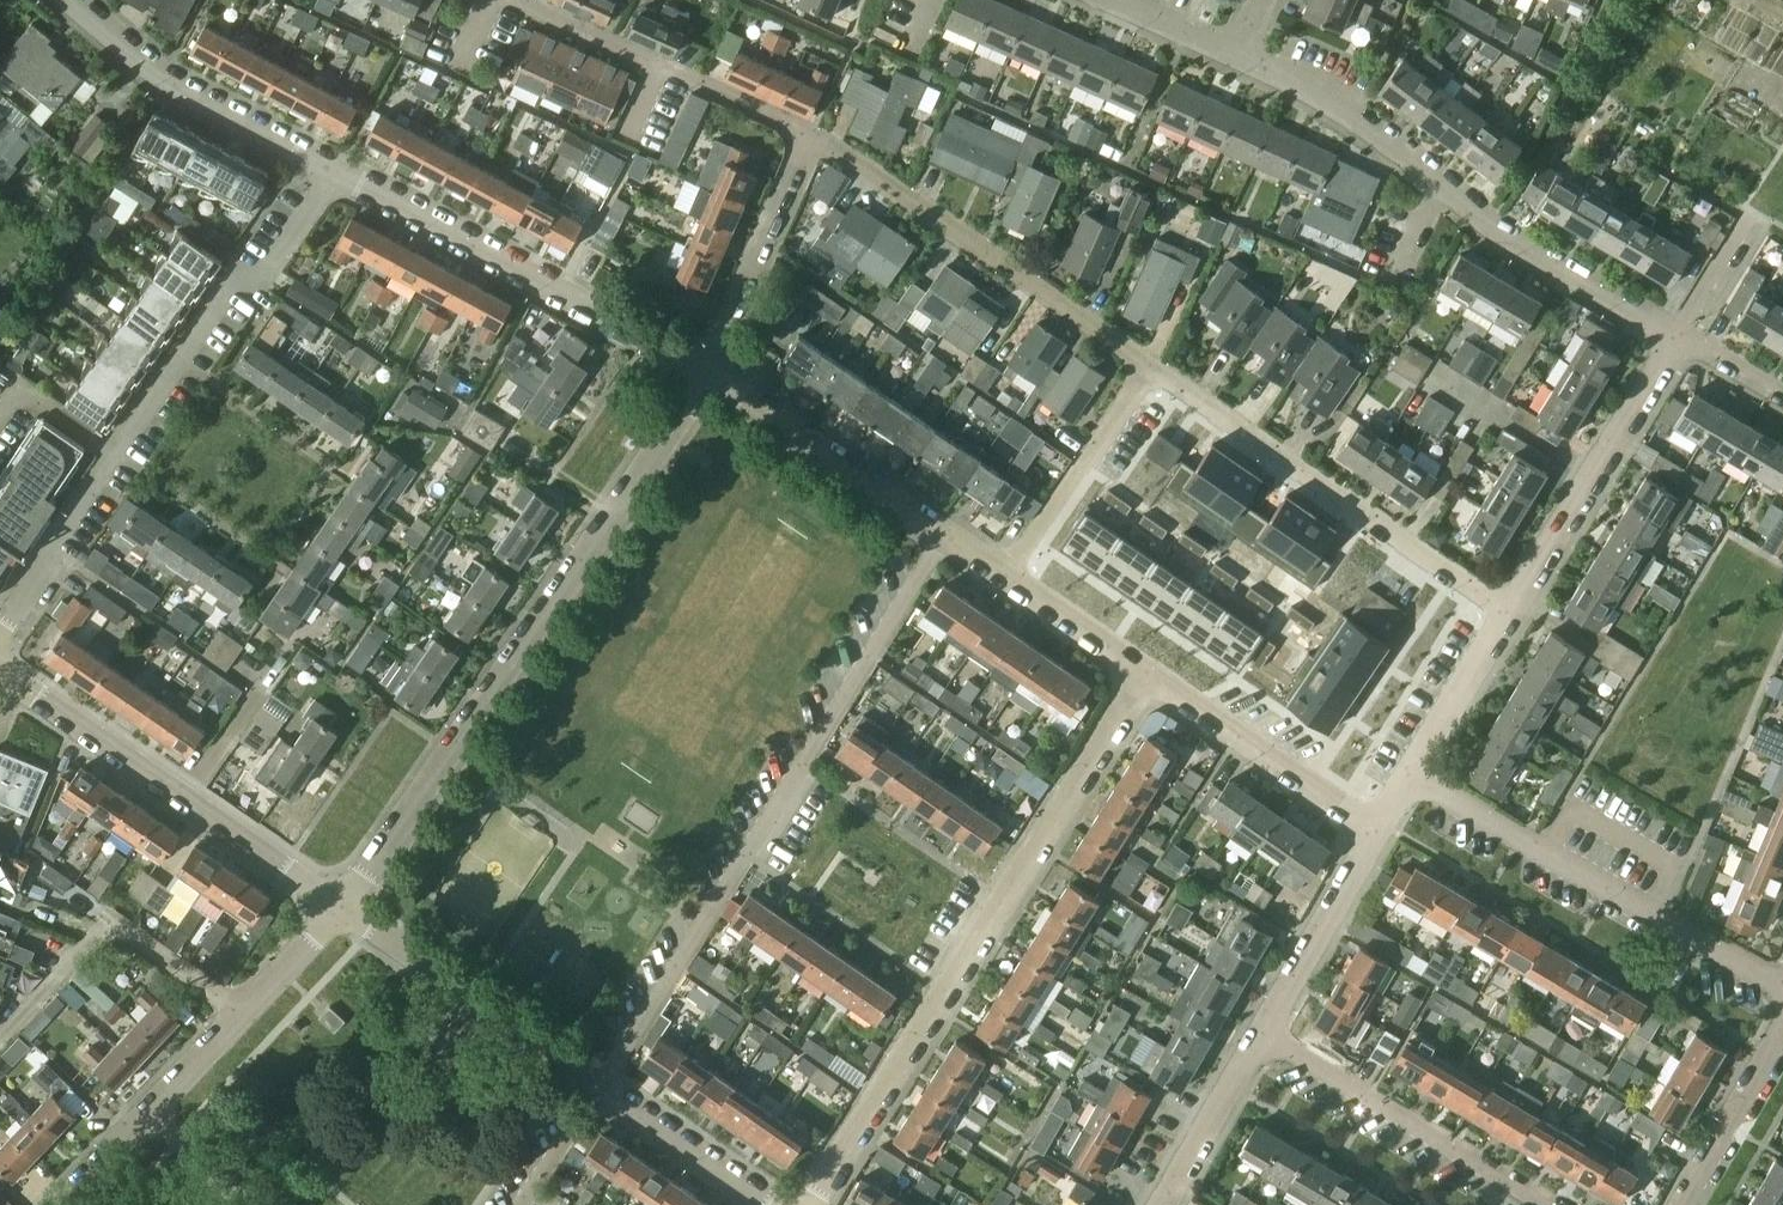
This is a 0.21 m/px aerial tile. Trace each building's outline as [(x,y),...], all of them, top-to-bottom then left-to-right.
[(144,10),(148,3),(157,7),(150,20),(175,34),(194,0),(126,0),(144,10)] [(251,5),(261,10),(265,0),(253,0),(251,5)] [(380,3),(415,19),(424,0),(382,0),(380,3)] [(578,10),(582,0),(557,0),(578,10)] [(578,10),(607,23),(618,0),(582,0),(578,10)] [(831,14),(837,0),(800,0),(831,14)] [(947,25),(978,39),(995,0),(956,0),(945,24),(947,25)] [(995,0),(978,39),(1010,53),(1027,15),(995,0)] [(1304,12),(1340,28),(1342,29),(1348,16),(1365,24),(1369,13),(1339,0),(1310,0),(1304,12)] [(1369,13),(1373,5),(1362,0),(1339,0),(1369,13)] [(1544,8),(1554,12),(1559,0),(1548,0),(1544,8)] [(1554,12),(1563,16),(1571,0),(1559,0),(1554,12)] [(1683,0),(1673,0),(1669,5),(1677,10),(1683,0)] [(640,12),(630,34),(632,35),(659,47),(673,53),(683,31),(682,31),(690,13),(666,2),(660,14),(643,7),(641,12),(640,12)] [(299,7),(292,23),(302,28),(309,12),(299,7)] [(309,12),(302,28),(313,32),(320,17),(309,12)] [(1027,15),(1010,53),(1042,68),(1059,29),(1027,15)] [(406,32),(424,40),(430,26),(412,18),(406,32)] [(0,64),(0,65),(42,99),(54,108),(55,109),(82,76),(45,47),(52,38),(33,23),(0,64)] [(205,23),(191,50),(217,64),(231,37),(205,23)] [(1523,24),(1512,47),(1533,57),(1544,34),(1523,24)] [(521,26),(509,53),(522,59),(512,79),(513,80),(545,94),(567,45),(536,31),(535,30),(534,32),(521,26)] [(774,50),(781,34),(769,29),(762,44),(774,50)] [(1059,29),(1042,68),(1074,82),(1091,44),(1059,29)] [(350,31),(343,47),(354,52),(361,36),(350,31)] [(781,34),(774,50),(785,55),(792,39),(781,34)] [(361,36),(354,52),(364,56),(371,40),(361,36)] [(231,37),(217,64),(242,77),(257,51),(231,37)] [(1091,44),(1074,82),(1106,97),(1124,58),(1091,44)] [(567,45),(545,94),(576,108),(598,59),(567,45)] [(1542,46),(1535,59),(1545,65),(1553,52),(1542,46)] [(1399,104),(1435,56),(1426,50),(1414,67),(1402,58),(1379,89),(1399,104)] [(257,51),(242,77),(267,91),(282,65),(257,51)] [(755,91),(766,65),(738,52),(727,78),(755,91)] [(1435,56),(1399,104),(1417,118),(1441,87),(1451,75),(1453,73),(1442,64),(1443,63),(1435,56)] [(945,70),(944,71),(958,78),(965,64),(951,57),(945,70)] [(1124,58),(1106,97),(1139,111),(1156,73),(1124,58)] [(598,59),(576,108),(606,122),(607,122),(613,107),(623,112),(637,81),(627,76),(629,73),(598,59)] [(282,65),(267,91),(293,105),(307,79),(282,65)] [(766,65),(755,91),(782,103),(793,77),(766,65)] [(427,66),(421,77),(431,83),(437,72),(439,71),(427,66)] [(923,67),(917,79),(923,81),(928,83),(933,72),(934,71),(925,67),(923,66),(923,67)] [(793,77),(782,103),(810,115),(829,74),(816,68),(809,84),(793,77)] [(857,69),(847,93),(863,100),(850,129),(896,149),(905,128),(895,123),(906,100),(913,104),(932,112),(942,90),(928,83),(923,81),(917,79),(898,70),(888,91),(868,82),(871,75),(857,69)] [(421,77),(412,92),(422,98),(423,98),(431,83),(421,77)] [(307,79),(293,105),(318,119),(332,92),(307,79)] [(1189,134),(1206,95),(1174,80),(1156,119),(1189,134)] [(1441,87),(1417,118),(1437,133),(1439,134),(1474,87),(1465,80),(1463,84),(1453,96),(1441,87)] [(969,92),(969,93),(983,99),(988,88),(975,81),(974,81),(973,84),(969,92)] [(431,83),(423,98),(428,101),(433,104),(434,103),(441,89),(431,83)] [(1474,87),(1439,134),(1456,148),(1481,117),(1470,109),(1482,93),(1474,87)] [(332,92),(318,119),(344,133),(358,106),(332,92)] [(688,101),(675,128),(691,136),(708,100),(692,92),(688,101)] [(1206,95),(1189,134),(1220,148),(1238,109),(1206,95)] [(1010,97),(1005,108),(1020,115),(1025,103),(1010,97)] [(471,105),(463,120),(473,125),(481,110),(471,105)] [(1238,109),(1220,148),(1253,162),(1270,124),(1238,109)] [(380,114),(367,139),(368,140),(394,154),(408,127),(406,126),(411,118),(412,117),(400,110),(395,120),(381,113),(380,114)] [(481,110),(473,125),(483,131),(491,116),(481,110)] [(1035,110),(1030,120),(1045,126),(1049,116),(1035,110)] [(1477,164),(1514,116),(1505,110),(1493,126),(1481,117),(1456,148),(1477,164)] [(1,152),(0,153),(0,176),(3,178),(15,163),(30,143),(34,146),(47,130),(40,125),(29,115),(20,126),(0,111),(0,151),(1,152)] [(154,111),(131,155),(137,158),(137,157),(141,159),(146,160),(151,160),(151,157),(157,161),(154,167),(155,167),(178,124),(154,111)] [(936,149),(932,159),(1001,190),(1002,186),(1015,159),(1023,142),(992,128),(953,111),(945,130),(936,149)] [(82,155),(108,123),(96,114),(71,145),(82,155)] [(1514,116),(1477,164),(1497,179),(1521,148),(1509,139),(1522,122),(1514,116)] [(922,121),(913,140),(917,142),(924,145),(933,126),(926,123),(922,121)] [(1074,123),(1068,137),(1086,145),(1092,131),(1074,123)] [(178,124),(155,167),(160,170),(164,171),(169,172),(174,172),(174,170),(180,173),(177,179),(178,179),(201,136),(178,124)] [(1270,124),(1253,162),(1285,177),(1302,138),(1270,124)] [(408,127),(394,154),(419,167),(433,141),(408,127)] [(567,131),(559,148),(584,161),(595,142),(582,136),(568,129),(567,131)] [(1023,142),(1015,159),(1028,165),(1028,164),(1030,164),(1037,150),(1048,146),(1050,141),(1028,131),(1023,142)] [(1092,131),(1086,145),(1101,151),(1104,143),(1107,138),(1092,131)] [(521,132),(513,147),(524,153),(531,138),(521,132)] [(201,136),(178,179),(182,182),(183,182),(187,183),(191,184),(196,184),(196,182),(203,185),(200,191),(201,192),(224,148),(201,136)] [(531,138),(524,153),(533,158),(540,144),(541,143),(531,138)] [(716,138),(696,183),(701,185),(744,203),(757,174),(744,168),(750,153),(733,146),(716,138)] [(1285,177),(1313,190),(1318,192),(1334,157),(1335,153),(1302,138),(1285,177)] [(433,141),(419,167),(444,181),(458,155),(433,141)] [(1605,141),(1597,154),(1609,161),(1616,149),(1617,148),(1617,147),(1605,141)] [(575,178),(574,179),(604,196),(610,184),(611,182),(624,159),(595,142),(584,161),(582,165),(581,167),(575,178)] [(667,144),(659,161),(675,169),(683,152),(667,144)] [(68,148),(61,156),(85,174),(89,177),(95,169),(68,148)] [(224,148),(201,192),(205,194),(210,195),(214,196),(219,196),(219,194),(226,198),(223,204),(246,161),(224,148)] [(638,154),(630,173),(641,178),(650,160),(638,154)] [(1597,154),(1590,166),(1601,173),(1609,161),(1597,154)] [(458,155),(444,181),(469,195),(483,168),(458,155)] [(1318,192),(1313,190),(1300,218),(1350,240),(1379,177),(1334,157),(1318,192)] [(1015,159),(1002,186),(1015,192),(1003,219),(1035,233),(1060,178),(1030,164),(1028,164),(1028,165),(1015,159)] [(246,161),(223,204),(228,206),(233,208),(237,209),(242,209),(242,206),(249,210),(248,210),(250,211),(250,210),(255,213),(254,215),(255,216),(275,188),(273,187),(272,189),(264,184),(270,173),(246,161)] [(1156,162),(1150,174),(1165,181),(1171,169),(1156,162)] [(829,164),(821,178),(837,188),(845,175),(829,164)] [(1542,164),(1523,195),(1539,204),(1538,206),(1565,222),(1584,189),(1559,174),(1557,173),(1542,164)] [(508,182),(494,208),(519,222),(533,195),(539,185),(541,180),(517,167),(508,182)] [(483,168),(469,195),(494,208),(508,182),(483,168)] [(1669,181),(1658,173),(1650,186),(1662,193),(1669,181)] [(127,180),(121,189),(136,198),(142,189),(127,180)] [(1193,180),(1188,190),(1201,196),(1205,186),(1204,185),(1193,180)] [(701,185),(689,212),(702,218),(701,218),(732,232),(744,203),(701,185)] [(1111,202),(1102,220),(1083,211),(1061,261),(1094,276),(1117,227),(1118,227),(1119,223),(1134,229),(1149,195),(1127,185),(1118,205),(1111,202)] [(1662,193),(1650,186),(1642,199),(1654,206),(1662,193)] [(142,189),(136,198),(140,200),(151,207),(156,199),(142,189)] [(1584,189),(1565,222),(1591,238),(1610,204),(1584,189)] [(533,195),(519,222),(544,235),(563,201),(549,194),(548,196),(545,202),(533,195)] [(111,195),(102,210),(112,216),(121,201),(111,195)] [(609,210),(624,218),(631,205),(617,197),(609,210)] [(563,201),(544,235),(569,249),(583,222),(570,215),(573,207),(563,201)] [(827,226),(814,245),(839,262),(832,271),(824,265),(817,274),(839,290),(852,271),(851,271),(856,263),(884,223),(855,203),(847,215),(835,207),(824,223),(827,226)] [(174,204),(168,212),(182,222),(188,214),(174,204)] [(1610,204),(1591,238),(1618,253),(1637,220),(1610,204)] [(624,218),(609,210),(591,246),(605,253),(624,218)] [(1637,220),(1618,253),(1644,269),(1664,236),(1651,229),(1657,218),(1643,210),(1637,220)] [(1206,212),(1196,235),(1217,245),(1220,240),(1228,222),(1206,212)] [(1286,212),(1277,232),(1291,238),(1299,219),(1286,212)] [(188,214),(182,222),(197,232),(203,224),(188,214)] [(339,243),(331,257),(342,263),(343,262),(347,264),(354,250),(366,257),(380,232),(352,217),(339,243)] [(701,218),(690,245),(720,259),(732,232),(701,218)] [(1710,218),(1692,247),(1705,254),(1722,225),(1710,218)] [(1229,220),(1220,240),(1237,247),(1245,228),(1229,220)] [(93,223),(88,232),(104,241),(109,233),(93,223)] [(884,223),(856,263),(857,264),(886,284),(914,244),(884,223)] [(211,226),(203,238),(227,254),(227,255),(235,243),(211,226)] [(170,257),(206,283),(211,276),(213,277),(224,262),(179,231),(176,236),(174,240),(173,245),(172,250),(174,250),(170,257)] [(392,272),(406,247),(380,232),(366,257),(392,272)] [(1150,246),(1121,308),(1153,323),(1176,275),(1187,280),(1199,254),(1155,234),(1150,246)] [(1664,236),(1644,269),(1671,285),(1691,252),(1664,236)] [(84,239),(75,254),(85,260),(94,245),(84,239)] [(669,264),(663,279),(691,291),(694,282),(708,287),(720,259),(690,245),(680,268),(669,264)] [(419,286),(432,261),(406,247),(392,272),(419,286)] [(159,271),(155,278),(192,304),(196,297),(198,299),(208,284),(206,283),(170,257),(164,253),(161,257),(159,262),(158,266),(157,271),(159,271)] [(1467,303),(1488,269),(1461,253),(1441,287),(1467,303)] [(75,254),(66,269),(76,275),(85,260),(75,254)] [(1229,260),(1201,299),(1212,307),(1207,314),(1224,325),(1215,338),(1241,356),(1250,344),(1272,311),(1260,303),(1263,298),(1240,281),(1246,272),(1229,260)] [(445,300),(459,275),(432,261),(419,286),(445,300)] [(928,291),(918,306),(933,317),(928,324),(942,334),(942,333),(941,333),(946,326),(974,286),(945,266),(928,291)] [(1750,267),(1724,311),(1738,320),(1736,323),(1763,339),(1782,305),(1758,290),(1766,276),(1750,267)] [(1469,304),(1462,314),(1488,329),(1494,319),(1514,285),(1488,269),(1467,303),(1469,304)] [(637,270),(632,280),(650,290),(656,280),(637,270)] [(1333,286),(1323,301),(1336,309),(1357,279),(1357,278),(1343,272),(1333,286)] [(183,320),(194,305),(192,304),(155,278),(149,274),(146,279),(144,283),(143,287),(142,292),(145,292),(140,299),(176,325),(181,318),(183,320)] [(472,314),(485,289),(459,275),(445,300),(472,314)] [(373,278),(365,293),(378,301),(386,286),(373,278)] [(295,279),(288,292),(298,298),(330,317),(338,304),(317,291),(305,285),(295,279)] [(57,283),(48,298),(59,304),(68,289),(57,283)] [(812,284),(801,299),(836,323),(847,307),(812,284)] [(1494,319),(1521,335),(1541,301),(1514,285),(1494,319)] [(386,286),(378,301),(388,306),(396,291),(386,286)] [(946,326),(941,333),(942,333),(970,353),(1003,306),(974,286),(946,326)] [(485,289),(472,314),(486,322),(479,336),(491,343),(512,304),(485,289)] [(886,292),(872,312),(884,320),(898,301),(886,292)] [(166,339),(169,341),(179,326),(176,325),(140,299),(134,295),(132,300),(130,304),(128,308),(128,313),(130,314),(125,320),(162,346),(166,339)] [(48,298),(39,313),(50,319),(59,304),(48,298)] [(251,341),(235,364),(264,383),(280,361),(269,353),(290,323),(301,331),(310,319),(309,318),(282,299),(252,342),(251,341)] [(898,301),(884,320),(897,330),(898,329),(911,310),(899,301),(898,301)] [(1763,339),(1767,341),(1782,351),(1782,305),(1763,339)] [(1272,311),(1250,344),(1255,347),(1266,355),(1258,368),(1284,386),(1293,374),(1315,341),(1303,333),(1307,328),(1281,310),(1276,306),(1272,311)] [(426,307),(418,322),(429,328),(437,313),(426,307)] [(852,307),(843,320),(844,321),(852,326),(853,325),(861,313),(852,307)] [(370,310),(362,325),(373,332),(382,317),(370,310)] [(431,329),(426,339),(435,344),(440,334),(441,334),(449,320),(439,314),(437,313),(429,328),(431,329)] [(1587,335),(1570,362),(1603,382),(1620,356),(1609,349),(1617,335),(1586,315),(1577,329),(1587,335)] [(152,361),(154,362),(164,348),(162,346),(125,320),(120,316),(116,321),(115,325),(113,329),(113,334),(115,335),(110,342),(147,367),(152,361)] [(301,331),(300,333),(301,334),(311,341),(321,326),(310,319),(301,331)] [(1010,364),(1003,374),(1031,394),(1032,391),(1038,383),(1039,384),(1048,371),(1051,366),(1067,344),(1038,324),(1010,364)] [(1517,350),(1529,358),(1545,332),(1533,324),(1517,350)] [(31,327),(21,342),(32,349),(41,333),(31,327)] [(515,333),(504,354),(506,355),(520,366),(529,371),(568,398),(587,370),(582,367),(595,348),(565,328),(550,351),(555,354),(550,361),(556,366),(551,374),(535,363),(539,358),(524,347),(528,342),(515,333)] [(890,332),(881,345),(886,349),(895,336),(896,335),(890,332)] [(333,345),(345,354),(353,343),(340,335),(333,345)] [(782,359),(779,363),(782,365),(784,362),(806,377),(823,351),(800,335),(783,360),(782,359)] [(895,336),(886,349),(898,357),(907,344),(895,336)] [(929,337),(923,346),(930,351),(936,342),(929,337)] [(1315,341),(1293,374),(1298,377),(1309,385),(1301,397),(1328,416),(1358,372),(1346,363),(1349,358),(1324,341),(1318,337),(1315,341)] [(100,356),(95,362),(132,388),(137,382),(139,383),(149,369),(147,367),(110,342),(105,338),(102,342),(100,346),(99,351),(98,355),(100,356)] [(1449,365),(1461,373),(1477,346),(1465,339),(1449,365)] [(12,357),(7,364),(8,364),(21,373),(24,368),(23,363),(32,349),(21,342),(12,357)] [(1407,343),(1399,355),(1425,371),(1433,359),(1407,342),(1407,343)] [(358,345),(348,360),(359,367),(369,353),(358,345)] [(1477,346),(1461,373),(1482,386),(1498,359),(1477,346)] [(1517,350),(1492,391),(1504,399),(1529,358),(1517,350)] [(823,351),(806,377),(826,391),(824,394),(826,395),(846,366),(823,351)] [(280,361),(264,383),(294,404),(316,371),(299,359),(298,361),(287,354),(285,353),(280,361)] [(369,353),(359,367),(370,375),(380,361),(369,353)] [(975,353),(962,373),(970,379),(975,382),(988,362),(975,353)] [(935,354),(914,384),(923,390),(927,393),(934,382),(943,369),(943,368),(947,363),(943,360),(935,354)] [(506,355),(498,366),(513,376),(520,366),(506,355)] [(1399,355),(1392,367),(1417,383),(1425,371),(1399,355)] [(1019,411),(1018,412),(1025,417),(1025,416),(1039,396),(1044,400),(1043,401),(1072,421),(1103,376),(1074,357),(1063,374),(1051,366),(1048,371),(1039,384),(1038,383),(1032,391),(1031,394),(1023,404),(1019,411)] [(95,362),(90,359),(87,363),(85,367),(84,372),(83,377),(85,377),(80,384),(117,409),(122,403),(124,404),(134,390),(132,388),(95,362)] [(422,371),(435,378),(440,369),(427,362),(422,371)] [(988,362),(975,382),(987,391),(1001,371),(988,362)] [(1570,362),(1554,388),(1587,408),(1603,382),(1570,362)] [(846,366),(826,395),(827,396),(829,393),(851,408),(869,382),(846,366)] [(943,369),(934,382),(943,388),(952,375),(943,369)] [(322,423),(337,400),(325,391),(332,381),(316,371),(294,404),(322,423)] [(536,394),(526,410),(549,426),(568,398),(529,371),(521,384),(536,394)] [(423,378),(420,383),(421,384),(431,390),(436,382),(425,376),(424,375),(423,378)] [(80,384),(75,380),(72,384),(70,389),(69,393),(68,398),(70,398),(65,406),(104,433),(105,432),(103,430),(107,424),(109,426),(120,411),(117,409),(80,384)] [(460,382),(454,393),(466,400),(473,389),(460,382)] [(869,382),(851,408),(871,422),(869,425),(871,426),(891,397),(869,382)] [(966,384),(957,398),(967,405),(976,392),(976,391),(966,384)] [(404,390),(393,409),(412,420),(416,414),(436,426),(447,409),(413,388),(410,393),(404,390)] [(1517,407),(1511,416),(1538,432),(1545,420),(1570,435),(1587,408),(1554,388),(1537,415),(1519,404),(1517,406),(1517,407)] [(1673,397),(1655,427),(1669,435),(1674,426),(1702,442),(1722,409),(1694,393),(1687,405),(1673,397)] [(980,395),(971,408),(979,413),(980,413),(989,401),(985,398),(980,395)] [(1015,395),(1008,405),(1017,411),(1024,402),(1023,401),(1015,395)] [(1429,396),(1414,421),(1426,429),(1443,403),(1430,395),(1429,396)] [(891,397),(871,426),(872,427),(875,424),(896,439),(914,413),(891,397)] [(337,400),(322,423),(350,442),(371,411),(356,400),(350,409),(337,400)] [(989,401),(980,413),(980,414),(989,419),(997,406),(989,401)] [(1443,403),(1426,429),(1439,437),(1440,435),(1455,411),(1443,403)] [(1722,409),(1702,442),(1727,457),(1747,424),(1722,409)] [(478,410),(464,433),(493,449),(506,426),(478,410)] [(914,413),(896,439),(917,453),(914,456),(916,457),(923,448),(936,428),(914,413)] [(1359,423),(1336,455),(1362,473),(1384,441),(1394,428),(1379,418),(1370,431),(1359,423)] [(20,552),(27,557),(28,555),(27,554),(52,518),(46,514),(56,501),(51,498),(85,448),(45,420),(1,484),(0,483),(0,582),(20,552)] [(1747,424),(1727,457),(1756,473),(1775,440),(1747,424)] [(1027,426),(1014,444),(1022,449),(1034,432),(1035,431),(1027,426)] [(923,448),(916,457),(917,458),(920,455),(941,470),(959,444),(936,428),(923,448)] [(1498,437),(1497,440),(1515,451),(1498,477),(1531,497),(1548,471),(1544,468),(1523,456),(1530,444),(1504,428),(1499,436),(1498,437)] [(1159,432),(1145,452),(1146,452),(1170,468),(1183,449),(1178,445),(1171,440),(1159,432)] [(1463,439),(1447,466),(1459,473),(1475,447),(1463,439)] [(1756,473),(1781,488),(1782,484),(1782,445),(1775,440),(1756,473)] [(1384,441),(1362,473),(1389,492),(1410,459),(1415,451),(1403,443),(1398,451),(1384,441)] [(1182,460),(1165,485),(1203,511),(1237,461),(1215,445),(1213,443),(1195,469),(1182,460)] [(449,471),(463,480),(481,453),(467,444),(449,471)] [(959,444),(941,470),(962,484),(959,487),(961,488),(981,459),(959,444)] [(371,457),(351,485),(374,501),(394,474),(397,476),(406,462),(407,461),(384,446),(375,459),(371,457)] [(1410,459),(1389,492),(1414,509),(1436,477),(1441,464),(1421,450),(1413,461),(1410,459)] [(1660,453),(1652,466),(1678,482),(1683,473),(1686,469),(1660,453)] [(981,459),(961,488),(963,489),(965,486),(986,500),(1004,475),(1003,474),(982,460),(981,459)] [(1237,461),(1203,511),(1240,536),(1257,511),(1245,503),(1262,477),(1260,476),(1237,461)] [(1447,466),(1432,491),(1444,498),(1459,473),(1447,466)] [(1004,475),(986,500),(1007,515),(1005,518),(1008,520),(1011,516),(1010,515),(1015,507),(1026,491),(1027,490),(1012,480),(1011,480),(1016,473),(1008,468),(1004,475)] [(1714,468),(1706,481),(1718,488),(1726,474),(1714,468)] [(489,486),(475,476),(468,487),(482,497),(489,486)] [(1647,476),(1631,502),(1663,523),(1671,511),(1679,516),(1688,501),(1678,496),(1663,486),(1647,476)] [(1498,477),(1482,503),(1515,523),(1531,497),(1498,477)] [(1706,481),(1698,494),(1710,501),(1718,488),(1706,481)] [(1666,482),(1663,486),(1678,496),(1688,501),(1691,497),(1666,482)] [(514,501),(526,509),(517,521),(539,536),(559,508),(525,484),(514,501)] [(351,485),(332,512),(366,536),(376,521),(366,514),(374,501),(351,485)] [(468,487),(459,499),(473,508),(474,509),(482,497),(468,487)] [(1109,489),(1104,496),(1116,505),(1121,497),(1109,489)] [(1026,491),(1015,507),(1032,519),(1043,503),(1026,491)] [(1257,511),(1240,536),(1277,562),(1311,512),(1289,496),(1287,494),(1269,520),(1257,511)] [(1121,497),(1116,505),(1127,513),(1133,505),(1121,497)] [(1631,502),(1614,530),(1646,550),(1663,523),(1631,502)] [(1756,529),(1768,536),(1782,512),(1782,509),(1773,503),(1772,502),(1756,529)] [(1482,503),(1466,531),(1498,551),(1515,523),(1482,503)] [(1089,504),(1060,545),(1062,547),(1063,546),(1079,558),(1107,517),(1089,504)] [(126,529),(122,534),(135,543),(132,548),(145,557),(146,556),(152,548),(168,525),(139,505),(124,528),(126,529)] [(332,512),(313,541),(336,557),(344,544),(355,552),(366,536),(332,512)] [(1311,512),(1277,562),(1300,578),(1315,588),(1332,563),(1332,562),(1319,553),(1336,528),(1334,527),(1330,525),(1332,522),(1318,513),(1316,515),(1311,512)] [(1762,547),(1774,554),(1782,538),(1782,512),(1768,536),(1762,547)] [(1145,513),(1139,521),(1151,529),(1157,521),(1145,513)] [(433,524),(418,515),(410,527),(424,536),(433,524)] [(1107,517),(1079,558),(1097,570),(1125,529),(1107,517)] [(539,536),(517,521),(497,550),(519,565),(539,536)] [(1157,521),(1151,529),(1163,537),(1168,529),(1169,529),(1157,521)] [(152,548),(146,556),(159,565),(174,576),(196,544),(168,525),(152,548)] [(403,537),(417,547),(424,536),(410,527),(403,537)] [(1125,529),(1097,570),(1115,582),(1143,542),(1125,529)] [(1614,530),(1598,555),(1640,581),(1656,556),(1646,550),(1614,530)] [(1184,531),(1179,539),(1191,547),(1196,539),(1184,531)] [(1693,550),(1700,538),(1687,531),(1680,542),(1693,550)] [(1706,558),(1713,546),(1700,538),(1693,550),(1706,558)] [(1196,539),(1191,547),(1203,555),(1208,548),(1196,539)] [(313,541),(293,569),(326,591),(334,581),(324,574),(336,557),(313,541)] [(1143,542),(1115,582),(1132,595),(1160,554),(1143,542)] [(174,576),(172,578),(188,589),(196,577),(208,586),(224,563),(196,544),(174,576)] [(439,559),(425,549),(417,560),(431,570),(439,559)] [(1160,554),(1132,595),(1150,607),(1178,566),(1160,554)] [(1598,555),(1581,582),(1614,602),(1615,601),(1624,607),(1640,581),(1598,555)] [(474,557),(462,573),(475,582),(467,594),(489,609),(509,581),(487,566),(474,557)] [(410,570),(424,580),(431,570),(417,560),(410,570)] [(107,561),(99,573),(123,590),(132,577),(131,577),(107,561)] [(1216,562),(1210,570),(1222,578),(1227,570),(1216,562)] [(224,563),(208,586),(209,587),(220,594),(215,602),(231,613),(236,605),(237,606),(253,583),(225,564),(224,563)] [(1178,566),(1150,607),(1168,619),(1193,583),(1176,571),(1179,567),(1178,566)] [(274,597),(261,614),(271,621),(290,634),(313,602),(326,611),(327,609),(335,598),(326,591),(293,569),(274,597)] [(1227,570),(1222,578),(1234,586),(1239,579),(1239,578),(1227,570)] [(400,584),(386,575),(378,586),(393,596),(400,584)] [(132,577),(123,590),(124,591),(134,598),(143,585),(132,577)] [(1581,582),(1565,608),(1598,629),(1591,641),(1637,669),(1644,657),(1618,641),(1598,628),(1614,602),(1581,582)] [(1193,583),(1168,619),(1185,631),(1213,591),(1212,590),(1209,595),(1193,583)] [(1660,603),(1667,591),(1654,583),(1647,595),(1660,603)] [(945,584),(925,612),(949,629),(969,601),(945,584)] [(109,618),(119,604),(91,585),(82,597),(101,609),(99,611),(109,618)] [(371,596),(385,606),(393,596),(378,586),(371,596)] [(1251,587),(1246,594),(1258,602),(1263,594),(1251,586),(1251,587)] [(1362,597),(1352,611),(1364,619),(1381,595),(1369,587),(1362,597)] [(1213,591),(1185,631),(1203,643),(1231,603),(1213,591)] [(1673,611),(1680,599),(1667,591),(1660,603),(1673,611)] [(489,609),(467,594),(447,623),(469,638),(489,609)] [(1263,594),(1258,602),(1269,610),(1275,603),(1275,602),(1263,594)] [(1381,595),(1364,619),(1376,627),(1392,603),(1381,595)] [(63,599),(52,614),(59,619),(57,622),(65,628),(75,634),(92,609),(76,598),(71,605),(63,599)] [(950,629),(945,637),(969,653),(993,617),(969,601),(949,629),(950,629)] [(1231,603),(1203,643),(1221,656),(1249,615),(1231,603)] [(1392,603),(1376,627),(1389,636),(1406,612),(1392,603)] [(119,604),(109,618),(118,624),(128,610),(119,604)] [(1292,605),(1286,613),(1287,614),(1298,621),(1304,614),(1292,605)] [(178,607),(168,621),(179,629),(189,614),(178,607)] [(345,621),(360,631),(368,620),(353,610),(345,621)] [(1343,612),(1328,634),(1373,666),(1387,646),(1389,644),(1386,642),(1349,616),(1343,612)] [(189,614),(179,629),(189,636),(190,636),(200,621),(189,614)] [(1304,614),(1298,621),(1310,630),(1315,622),(1304,614)] [(1249,615),(1221,656),(1238,667),(1237,667),(1239,669),(1268,628),(1267,628),(1249,615)] [(993,617),(969,653),(992,669),(1017,634),(993,617)] [(159,644),(169,630),(160,623),(150,637),(159,644)] [(367,633),(382,643),(389,632),(374,623),(367,633)] [(62,632),(45,657),(70,674),(88,649),(72,638),(75,634),(65,628),(63,631),(63,632),(62,632)] [(169,630),(159,644),(169,651),(179,637),(169,630)] [(212,642),(236,658),(245,646),(221,630),(212,642)] [(1584,652),(1551,632),(1535,658),(1568,678),(1576,665),(1591,674),(1599,661),(1630,680),(1637,669),(1591,641),(1584,652)] [(347,662),(362,672),(382,643),(367,633),(347,662)] [(993,670),(989,674),(1013,691),(1017,687),(1042,651),(1017,634),(992,669),(993,670)] [(1309,651),(1308,652),(1359,687),(1360,686),(1359,686),(1373,666),(1328,634),(1314,655),(1309,651)] [(437,638),(427,652),(417,645),(407,660),(439,682),(459,653),(437,638)] [(1269,639),(1261,651),(1268,656),(1277,644),(1269,639)] [(204,655),(227,671),(236,658),(212,642),(204,655)] [(88,649),(70,674),(93,690),(110,665),(88,649)] [(301,650),(294,660),(296,665),(301,668),(309,667),(313,662),(312,656),(304,650),(301,650)] [(331,651),(326,657),(335,664),(342,655),(336,651),(331,651)] [(1042,651),(1017,687),(1040,703),(1065,667),(1042,651)] [(1261,651),(1253,663),(1260,668),(1268,656),(1261,651)] [(1308,652),(1294,673),(1344,708),(1358,688),(1359,687),(1308,652)] [(908,661),(901,672),(913,680),(914,682),(922,671),(928,662),(918,655),(912,664),(908,661)] [(1519,684),(1552,705),(1571,717),(1575,711),(1579,704),(1559,692),(1568,678),(1535,658),(1519,684)] [(397,695),(419,710),(439,682),(407,660),(388,688),(398,694),(397,695)] [(212,668),(202,661),(192,675),(202,682),(212,668)] [(110,665),(93,690),(116,706),(134,681),(110,665)] [(1065,667),(1040,703),(1053,712),(1073,726),(1074,727),(1080,718),(1088,706),(1082,696),(1090,684),(1065,667)] [(192,699),(182,714),(164,739),(188,756),(205,730),(193,722),(203,707),(197,702),(207,687),(233,704),(242,690),(212,669),(192,699)] [(922,671),(914,682),(928,691),(936,680),(922,671)] [(916,690),(891,673),(882,687),(907,704),(909,701),(916,690)] [(1283,699),(1329,731),(1329,730),(1330,728),(1344,708),(1294,673),(1293,674),(1298,678),(1283,699)] [(968,680),(958,695),(970,703),(980,688),(968,680)] [(134,681),(116,706),(140,722),(157,697),(134,681)] [(1503,711),(1535,731),(1552,705),(1519,684),(1503,711)] [(916,690),(909,701),(923,710),(930,699),(916,690)] [(956,694),(949,705),(961,713),(968,703),(956,694)] [(164,739),(182,714),(157,697),(140,722),(164,739)] [(294,746),(317,762),(338,732),(328,726),(336,714),(316,700),(306,715),(313,720),(294,746)] [(968,703),(961,713),(976,724),(984,714),(968,703)] [(255,719),(276,734),(284,722),(262,708),(255,719)] [(1147,717),(1139,729),(1148,735),(1149,736),(1153,738),(1163,723),(1173,729),(1178,721),(1161,710),(1158,710),(1154,711),(1151,713),(1147,716),(1147,717)] [(1486,737),(1519,757),(1535,731),(1503,711),(1486,737)] [(1581,731),(1588,719),(1575,711),(1571,717),(1568,723),(1581,731)] [(951,714),(945,724),(958,733),(965,723),(951,714)] [(857,724),(837,753),(862,770),(881,742),(888,732),(863,715),(857,724)] [(276,734),(255,719),(240,740),(262,755),(276,734)] [(1594,739),(1601,727),(1588,719),(1581,731),(1594,739)] [(1754,735),(1782,748),(1782,732),(1760,722),(1754,735)] [(965,723),(958,733),(971,742),(978,733),(965,723)] [(1004,728),(997,739),(1011,748),(1018,737),(1017,736),(1004,728)] [(1148,735),(1132,760),(1161,779),(1175,758),(1177,753),(1153,738),(1149,736),(1148,735)] [(1749,749),(1777,761),(1782,763),(1782,748),(1754,735),(1749,749)] [(1018,737),(1011,748),(1024,758),(1025,756),(1032,746),(1018,737)] [(1510,786),(1504,782),(1519,757),(1486,737),(1470,765),(1477,769),(1469,781),(1501,800),(1510,786)] [(283,738),(256,776),(290,801),(317,762),(294,746),(283,738)] [(881,742),(862,770),(867,773),(886,786),(905,758),(886,745),(881,742)] [(999,747),(991,758),(1005,767),(1013,756),(999,747)] [(7,802),(32,813),(50,770),(4,751),(0,749),(0,800),(7,802)] [(235,751),(227,762),(237,769),(245,758),(235,751)] [(1013,756),(1005,767),(1019,777),(1027,766),(1013,756)] [(905,758),(886,786),(895,793),(910,803),(930,775),(914,764),(905,758)] [(1161,779),(1132,760),(1117,785),(1146,803),(1161,779)] [(69,840),(88,813),(108,784),(83,766),(63,795),(77,805),(68,817),(70,819),(60,834),(69,840)] [(1553,778),(1565,785),(1573,773),(1561,766),(1553,778)] [(1005,767),(995,782),(1009,792),(1019,777),(1005,767)] [(1190,767),(1182,780),(1195,789),(1204,776),(1190,767)] [(930,775),(910,803),(924,813),(934,820),(953,791),(943,784),(930,775)] [(1179,778),(1173,787),(1190,797),(1195,789),(1182,780),(1179,778)] [(1565,785),(1553,778),(1536,806),(1548,813),(1565,785)] [(1213,783),(1196,806),(1207,814),(1211,808),(1234,825),(1235,825),(1254,796),(1230,779),(1222,790),(1213,783)] [(112,830),(132,800),(108,784),(88,813),(112,830)] [(1146,803),(1117,785),(1102,809),(1131,827),(1146,803)] [(953,791),(934,820),(953,833),(958,837),(978,808),(972,804),(953,791)] [(1253,851),(1260,842),(1259,842),(1279,813),(1254,796),(1235,825),(1234,825),(1228,834),(1253,851)] [(1737,818),(1750,824),(1753,818),(1769,825),(1782,831),(1782,797),(1781,796),(1775,811),(1759,804),(1756,811),(1750,809),(1742,805),(1737,818)] [(1726,806),(1723,812),(1737,818),(1742,805),(1728,799),(1726,806)] [(15,855),(32,813),(7,802),(0,800),(0,849),(15,855)] [(136,846),(156,817),(132,800),(112,830),(136,846)] [(1163,802),(1158,811),(1176,821),(1180,813),(1163,803),(1163,802)] [(978,808),(958,837),(982,853),(1002,825),(978,808)] [(1131,827),(1102,809),(1086,833),(1115,851),(1131,827)] [(1284,859),(1304,830),(1279,813),(1259,842),(1260,842),(1284,859)] [(156,817),(136,846),(161,864),(182,835),(156,817)] [(1757,853),(1782,864),(1782,831),(1769,825),(1757,852),(1757,853)] [(1165,837),(1148,827),(1142,836),(1160,846),(1165,837)] [(1304,830),(1284,859),(1309,876),(1319,862),(1328,848),(1329,848),(1304,830)] [(1070,858),(1099,877),(1115,851),(1086,833),(1070,858)] [(34,846),(44,852),(50,841),(40,835),(34,846)] [(85,851),(93,857),(104,842),(95,836),(85,851)] [(176,874),(167,886),(177,893),(193,904),(193,903),(202,892),(222,863),(196,845),(176,874)] [(1172,846),(1164,857),(1180,869),(1189,857),(1172,846)] [(1328,848),(1319,862),(1328,868),(1337,854),(1328,848)] [(1707,848),(1701,862),(1714,867),(1720,854),(1707,848)] [(1733,877),(1745,882),(1780,897),(1780,896),(1782,889),(1782,864),(1757,853),(1745,848),(1733,877)] [(15,855),(0,849),(0,883),(1,883),(18,890),(30,861),(15,855)] [(116,850),(100,873),(112,882),(128,859),(116,850)] [(1204,851),(1194,866),(1203,872),(1213,858),(1213,857),(1204,851)] [(1150,863),(1132,852),(1127,859),(1145,870),(1150,863)] [(1213,858),(1203,872),(1212,879),(1223,864),(1213,858)] [(1689,889),(1689,891),(1702,896),(1714,867),(1701,862),(1698,869),(1689,889)] [(226,908),(246,879),(222,863),(202,892),(226,908)] [(63,894),(72,881),(48,864),(39,876),(63,894)] [(1398,899),(1400,895),(1427,911),(1443,882),(1416,866),(1412,873),(1399,866),(1384,891),(1398,899)] [(145,904),(160,881),(143,869),(127,892),(145,904)] [(1117,875),(1112,884),(1130,895),(1135,886),(1117,875)] [(275,913),(263,906),(270,896),(246,879),(226,908),(250,925),(247,929),(259,937),(275,913)] [(160,881),(145,904),(162,916),(177,893),(167,886),(160,881)] [(1054,907),(1083,925),(1099,900),(1070,881),(1054,907)] [(1256,881),(1246,896),(1254,901),(1264,887),(1256,881)] [(1452,926),(1469,897),(1443,882),(1427,911),(1452,926)] [(1732,910),(1727,924),(1754,935),(1760,922),(1767,926),(1780,897),(1745,882),(1732,910)] [(0,885),(0,898),(13,903),(18,890),(1,883),(0,885)] [(29,895),(43,901),(48,889),(34,883),(29,895)] [(1264,887),(1254,901),(1264,908),(1274,894),(1264,887)] [(18,892),(15,901),(26,906),(30,897),(18,892)] [(750,893),(731,921),(755,938),(775,910),(750,893)] [(721,913),(731,920),(742,904),(731,897),(721,913)] [(1477,940),(1494,912),(1469,897),(1452,926),(1477,940)] [(1178,902),(1172,911),(1187,920),(1188,919),(1193,911),(1178,902)] [(1259,915),(1237,902),(1218,935),(1257,957),(1271,933),(1255,923),(1259,915)] [(193,904),(177,926),(189,935),(205,912),(193,903),(193,904)] [(1083,925),(1054,907),(1039,931),(1068,949),(1083,925)] [(775,910),(755,938),(779,955),(799,927),(775,910)] [(17,936),(23,920),(0,911),(0,929),(17,936)] [(1172,911),(1166,921),(1182,930),(1187,920),(1172,911)] [(1502,955),(1519,927),(1494,912),(1477,940),(1502,955)] [(229,928),(216,920),(201,943),(213,951),(229,928)] [(1117,936),(1100,925),(1094,933),(1111,944),(1117,936)] [(799,927),(779,955),(803,972),(823,944),(799,927)] [(1528,971),(1545,942),(1519,927),(1502,955),(1528,971)] [(1377,929),(1368,943),(1370,944),(1396,960),(1404,945),(1378,929),(1377,929)] [(1068,949),(1039,931),(1023,955),(1052,974),(1068,949)] [(1213,967),(1212,968),(1240,985),(1241,984),(1257,957),(1218,935),(1217,938),(1226,943),(1213,967)] [(9,956),(15,942),(0,936),(0,952),(9,956)] [(15,942),(9,956),(27,964),(33,949),(15,942)] [(1553,986),(1570,957),(1545,942),(1528,971),(1553,986)] [(823,944),(803,972),(828,989),(847,960),(823,944)] [(1404,945),(1396,960),(1406,965),(1415,951),(1404,945)] [(1388,963),(1359,946),(1344,971),(1373,988),(1388,963)] [(1102,960),(1085,949),(1079,958),(1097,969),(1102,960)] [(1429,962),(1422,975),(1438,984),(1448,990),(1456,975),(1447,970),(1451,963),(1452,961),(1436,951),(1429,962)] [(1147,952),(1142,961),(1157,970),(1163,962),(1147,952)] [(1052,974),(1023,955),(1008,980),(1037,998),(1052,974)] [(205,970),(226,984),(236,970),(214,956),(205,970)] [(1570,957),(1553,986),(1577,1000),(1594,971),(1570,957)] [(8,987),(17,965),(0,958),(0,983),(8,987)] [(847,960),(828,989),(852,1005),(871,977),(847,960)] [(1142,961),(1136,972),(1151,981),(1157,970),(1142,961)] [(1200,962),(1185,987),(1197,994),(1226,1011),(1226,1010),(1240,985),(1212,968),(1200,962)] [(713,971),(706,981),(719,990),(726,980),(713,971)] [(1373,988),(1344,971),(1329,996),(1358,1013),(1373,988)] [(1577,1000),(1571,1011),(1595,1025),(1596,1026),(1603,1015),(1620,986),(1595,972),(1594,971),(1577,1000)] [(1087,983),(1070,972),(1064,981),(1081,992),(1087,983)] [(1456,975),(1448,990),(1457,995),(1465,982),(1465,981),(1456,975)] [(852,1005),(886,1030),(894,1017),(887,1008),(896,994),(871,977),(852,1005)] [(726,980),(719,990),(733,1000),(740,990),(726,980)] [(1037,998),(1008,980),(993,1004),(1021,1022),(1037,998)] [(166,992),(153,981),(137,997),(149,1009),(137,1021),(158,1041),(179,1019),(159,999),(166,992)] [(696,983),(687,996),(711,1012),(712,1013),(714,1010),(721,1000),(720,999),(696,982),(696,983)] [(1620,986),(1603,1015),(1628,1030),(1645,1001),(1621,987),(1620,986)] [(1424,999),(1409,990),(1401,1004),(1415,1013),(1424,999)] [(1473,1002),(1472,1004),(1486,1012),(1493,999),(1479,991),(1473,1002)] [(58,994),(43,1009),(52,1017),(66,1003),(58,994)] [(1197,994),(1182,1019),(1211,1036),(1226,1011),(1197,994)] [(1329,996),(1314,1022),(1317,1024),(1330,1031),(1343,1039),(1356,1047),(1372,1021),(1358,1013),(1329,996)] [(1053,998),(1049,1006),(1066,1017),(1071,1009),(1054,998),(1053,998)] [(107,1011),(105,1014),(115,1023),(126,1011),(127,1010),(117,1000),(116,1002),(107,1011)] [(721,1000),(715,1008),(729,1018),(738,1024),(743,1015),(744,1015),(735,1009),(721,1000)] [(1453,1000),(1444,1015),(1454,1020),(1462,1005),(1453,1000)] [(1497,1000),(1489,1014),(1499,1019),(1507,1005),(1506,1005),(1497,1000)] [(763,1001),(754,1014),(767,1024),(776,1011),(763,1001)] [(976,1029),(1005,1047),(1021,1022),(993,1004),(976,1029)] [(1111,1012),(1111,1013),(1125,1022),(1131,1012),(1128,1011),(1116,1004),(1111,1012)] [(1393,1019),(1407,1027),(1415,1013),(1401,1004),(1393,1019)] [(1462,1005),(1454,1020),(1463,1026),(1467,1019),(1471,1011),(1472,1011),(1462,1005)] [(1507,1005),(1499,1019),(1508,1024),(1509,1023),(1516,1011),(1507,1006),(1507,1005)] [(1651,1005),(1635,1032),(1636,1032),(1645,1037),(1650,1040),(1665,1014),(1664,1013),(1652,1006),(1651,1005)] [(345,1021),(330,1006),(319,1017),(335,1032),(345,1021)] [(1076,1006),(1068,1018),(1076,1023),(1085,1029),(1093,1017),(1076,1006)] [(781,1033),(790,1020),(776,1011),(767,1024),(781,1033)] [(1105,1022),(1099,1033),(1112,1040),(1114,1041),(1120,1031),(1125,1022),(1111,1013),(1106,1022),(1105,1022)] [(405,1027),(416,1034),(425,1021),(414,1014),(405,1027)] [(651,1048),(641,1063),(664,1079),(684,1051),(660,1035),(670,1021),(670,1020),(664,1016),(661,1014),(643,1043),(651,1048)] [(1182,1019),(1167,1045),(1196,1062),(1211,1036),(1182,1019)] [(158,1041),(137,1021),(116,1043),(138,1063),(158,1041)] [(1056,1033),(1038,1022),(1033,1031),(1050,1041),(1056,1033)] [(756,1024),(749,1034),(751,1035),(763,1043),(770,1033),(756,1024)] [(1317,1024),(1309,1037),(1322,1045),(1330,1031),(1317,1024)] [(1386,1029),(1370,1056),(1384,1065),(1400,1038),(1399,1037),(1386,1029)] [(1408,1039),(1391,1068),(1416,1082),(1433,1054),(1439,1044),(1413,1029),(1408,1039)] [(1548,1030),(1540,1044),(1548,1049),(1557,1035),(1548,1030)] [(1504,1031),(1495,1045),(1505,1050),(1513,1036),(1504,1031)] [(1680,1057),(1709,1074),(1724,1049),(1695,1032),(1680,1057)] [(770,1033),(763,1043),(787,1060),(793,1050),(794,1049),(770,1033)] [(1548,1049),(1548,1050),(1557,1055),(1566,1040),(1557,1035),(1548,1049)] [(1513,1036),(1505,1050),(1514,1055),(1523,1042),(1513,1036)] [(816,1057),(823,1047),(808,1037),(801,1047),(816,1057)] [(1142,1066),(1152,1072),(1181,1089),(1196,1062),(1167,1045),(1157,1039),(1142,1066)] [(873,1040),(864,1054),(874,1060),(883,1046),(873,1040)] [(941,1065),(970,1083),(985,1058),(957,1040),(941,1065)] [(138,1063),(116,1043),(105,1056),(93,1044),(84,1054),(96,1065),(95,1065),(116,1086),(138,1063)] [(1570,1043),(1561,1057),(1573,1064),(1581,1050),(1582,1049),(1570,1043)] [(11,1045),(2,1054),(14,1065),(18,1060),(18,1052),(11,1045)] [(307,1059),(293,1046),(278,1063),(292,1076),(307,1059)] [(823,1047),(816,1057),(829,1066),(836,1056),(823,1047)] [(1023,1047),(1018,1056),(1035,1066),(1040,1058),(1023,1047)] [(1626,1047),(1621,1056),(1635,1065),(1641,1056),(1627,1048),(1626,1047)] [(1581,1050),(1573,1064),(1600,1080),(1608,1066),(1581,1050)] [(688,1096),(708,1068),(684,1051),(664,1079),(688,1096)] [(1441,1097),(1458,1069),(1433,1054),(1416,1082),(1441,1097)] [(0,1056),(0,1079),(13,1066),(2,1055),(0,1056)] [(803,1057),(796,1067),(810,1076),(817,1066),(804,1056),(803,1057)] [(1458,1069),(1441,1097),(1466,1112),(1491,1071),(1465,1056),(1458,1069)] [(1621,1056),(1608,1077),(1609,1077),(1623,1085),(1635,1065),(1621,1056)] [(1709,1074),(1680,1057),(1665,1082),(1695,1099),(1709,1074)] [(1554,1060),(1546,1073),(1555,1078),(1562,1065),(1554,1060)] [(46,1061),(32,1074),(52,1093),(32,1113),(56,1135),(76,1113),(62,1099),(74,1087),(46,1061)] [(1063,1061),(1055,1073),(1064,1078),(1066,1075),(1072,1066),(1063,1061)] [(970,1083),(941,1065),(925,1089),(954,1107),(970,1083)] [(1562,1065),(1555,1078),(1565,1084),(1573,1071),(1562,1065)] [(810,1076),(809,1078),(832,1094),(840,1082),(841,1082),(817,1066),(810,1076)] [(712,1113),(732,1084),(708,1068),(688,1096),(712,1113)] [(1491,1071),(1466,1112),(1492,1127),(1516,1086),(1492,1072),(1491,1071)] [(1085,1078),(1078,1089),(1099,1101),(1135,1121),(1150,1096),(1114,1075),(1105,1089),(1085,1078)] [(986,1082),(981,1091),(999,1102),(1004,1094),(986,1082)] [(1650,1108),(1679,1125),(1695,1099),(1665,1082),(1650,1108)] [(736,1129),(756,1101),(732,1084),(712,1113),(736,1129)] [(1516,1086),(1492,1127),(1517,1142),(1534,1114),(1535,1115),(1544,1101),(1518,1086),(1517,1087),(1516,1086)] [(954,1107),(925,1089),(910,1113),(939,1131),(954,1107)] [(1604,1090),(1596,1104),(1606,1110),(1615,1096),(1604,1090)] [(2,1101),(24,1122),(12,1134),(35,1157),(56,1135),(32,1113),(10,1092),(2,1101)] [(1061,1093),(1052,1110),(1065,1117),(1067,1119),(1073,1109),(1070,1098),(1061,1093)] [(1615,1096),(1606,1110),(1615,1115),(1624,1101),(1615,1096)] [(760,1146),(780,1118),(756,1101),(736,1129),(760,1146)] [(1084,1127),(1084,1128),(1119,1149),(1120,1148),(1135,1122),(1099,1101),(1084,1127)] [(989,1118),(972,1107),(967,1115),(984,1126),(989,1118)] [(1052,1110),(1044,1123),(1053,1128),(1060,1126),(1065,1117),(1052,1110)] [(1636,1117),(1631,1125),(1651,1136),(1658,1140),(1666,1127),(1639,1111),(1636,1117)] [(939,1131),(910,1113),(894,1138),(923,1157),(939,1131)] [(1534,1114),(1517,1142),(1543,1157),(1559,1129),(1534,1114)] [(780,1118),(760,1146),(787,1165),(807,1137),(780,1118)] [(592,1122),(575,1146),(586,1154),(586,1155),(601,1166),(593,1177),(587,1187),(596,1193),(610,1172),(627,1147),(603,1130),(592,1122)] [(1266,1165),(1282,1138),(1257,1123),(1241,1150),(1266,1165)] [(1084,1128),(1069,1154),(1076,1159),(1075,1159),(1095,1171),(1104,1176),(1119,1149),(1084,1128)] [(1568,1172),(1585,1144),(1559,1129),(1543,1157),(1568,1172)] [(974,1142),(956,1131),(951,1139),(968,1150),(974,1142)] [(12,1134),(0,1147),(0,1167),(13,1180),(35,1157),(12,1134)] [(1585,1144),(1568,1172),(1593,1187),(1597,1181),(1610,1159),(1611,1160),(1617,1149),(1592,1134),(1586,1145),(1585,1144)] [(1291,1180),(1307,1152),(1282,1138),(1266,1165),(1291,1180)] [(881,1146),(874,1158),(899,1174),(906,1161),(881,1146)] [(627,1147),(610,1172),(633,1188),(650,1163),(627,1147)] [(1291,1180),(1286,1188),(1311,1203),(1331,1167),(1307,1152),(1291,1180)] [(958,1166),(941,1155),(935,1164),(953,1175),(958,1166)] [(1776,1157),(1761,1183),(1782,1195),(1782,1161),(1776,1157)] [(1663,1158),(1657,1169),(1669,1176),(1675,1164),(1663,1158)] [(1075,1159),(1070,1169),(1090,1180),(1095,1171),(1075,1159)] [(1597,1181),(1593,1187),(1619,1203),(1636,1174),(1611,1160),(1610,1159),(1597,1181)] [(1004,1160),(1000,1170),(1008,1174),(1009,1173),(1013,1165),(1007,1162),(1004,1160)] [(1037,1171),(1056,1182),(1062,1173),(1043,1162),(1037,1171)] [(650,1163),(633,1188),(657,1204),(674,1180),(650,1163)] [(1025,1167),(1018,1181),(1029,1186),(1036,1173),(1025,1167)] [(1331,1167),(1311,1203),(1314,1204),(1343,1204),(1357,1182),(1331,1167)] [(923,1190),(931,1178),(922,1172),(914,1184),(923,1190)] [(887,1192),(860,1177),(844,1204),(880,1204),(887,1192)] [(933,1178),(925,1191),(934,1196),(941,1183),(940,1183),(933,1178)] [(657,1204),(692,1204),(698,1196),(674,1180),(657,1204)] [(1006,1189),(1006,1191),(1017,1197),(1023,1187),(1012,1180),(1006,1189)] [(1079,1204),(1088,1204),(1096,1191),(1078,1180),(1069,1194),(1081,1201),(1079,1204)] [(1343,1204),(1376,1204),(1381,1196),(1357,1182),(1343,1204)] [(1761,1183),(1749,1204),(1782,1204),(1782,1195),(1761,1183)] [(1247,1197),(1238,1191),(1229,1204),(1242,1204),(1247,1197)] [(887,1192),(880,1204),(909,1204),(887,1192)] [(692,1204),(710,1204),(698,1196),(692,1204)] [(1381,1196),(1376,1204),(1396,1204),(1381,1196)] [(1258,1203),(1247,1197),(1242,1204),(1257,1204),(1258,1203)]
